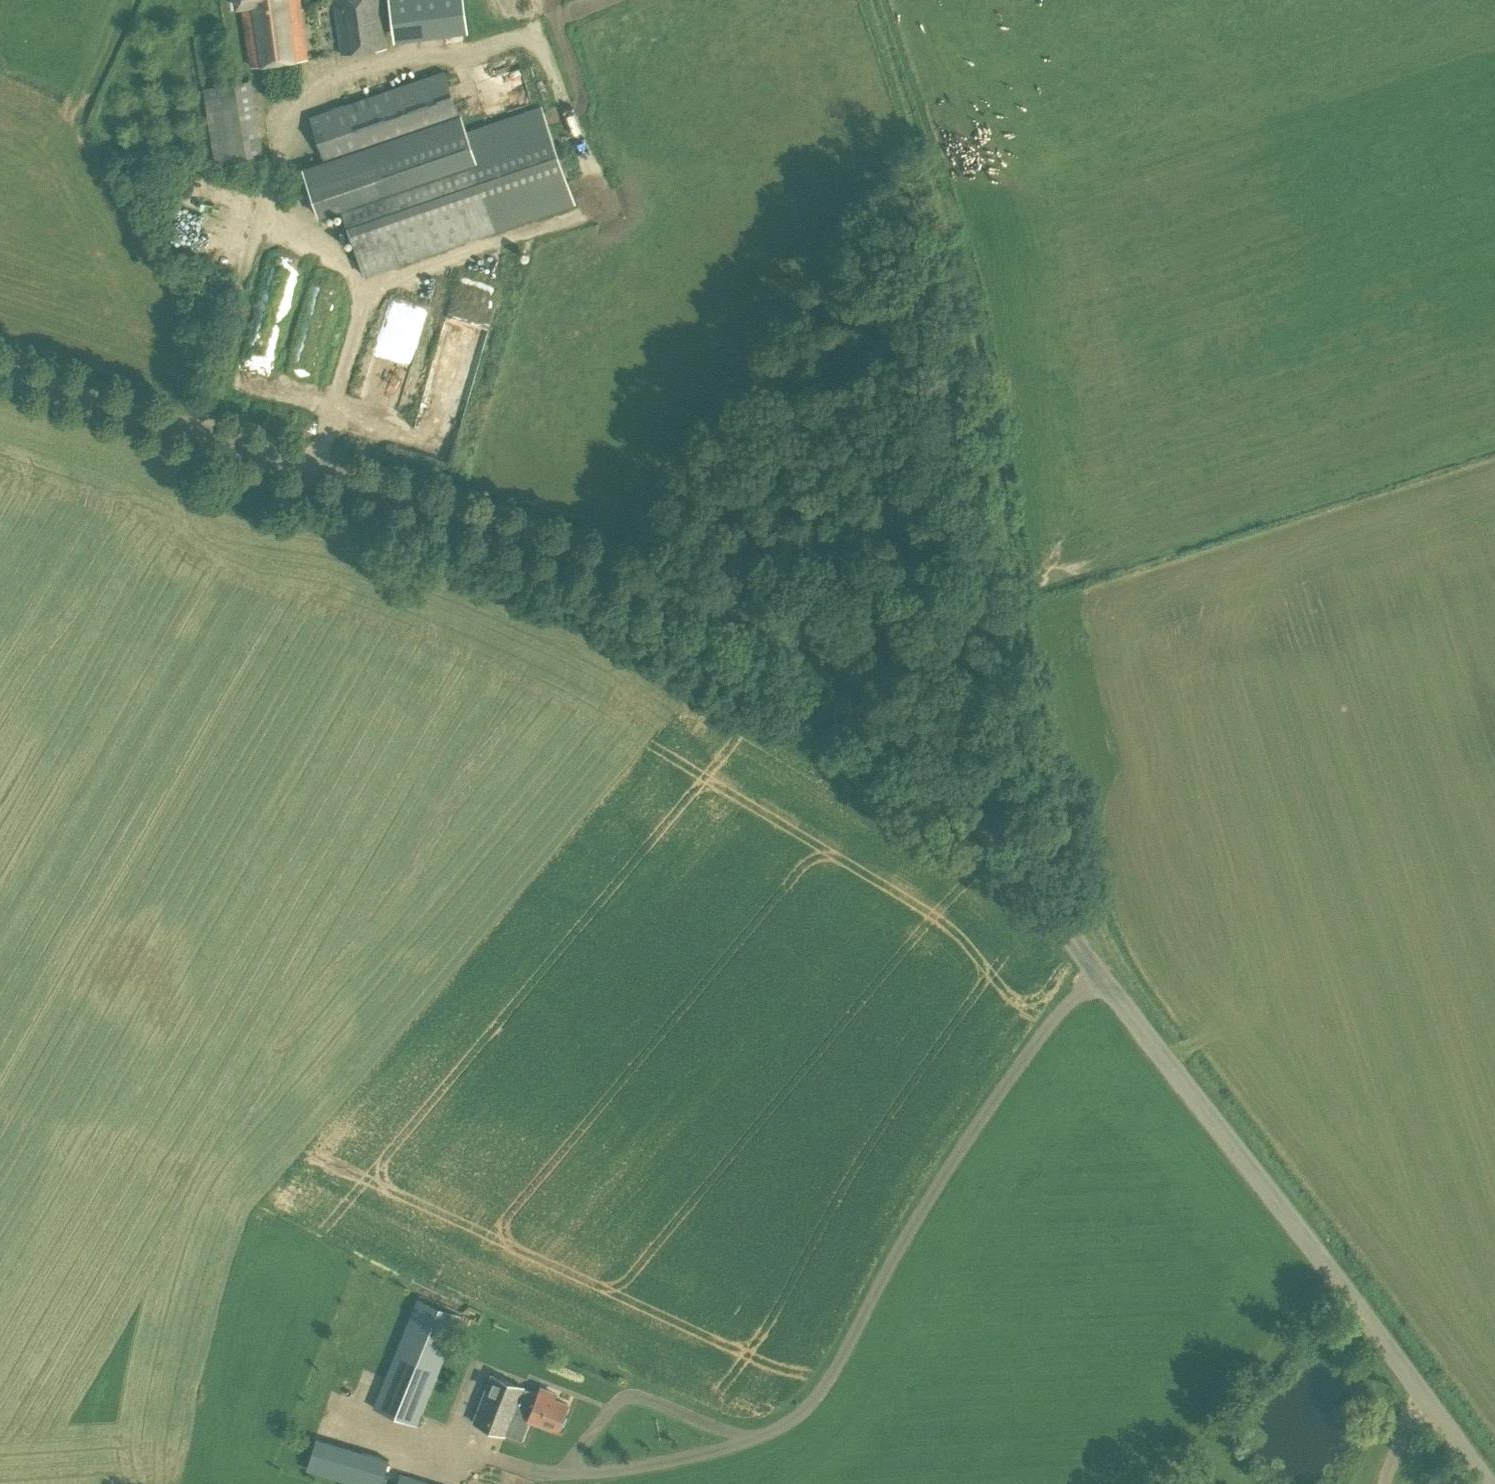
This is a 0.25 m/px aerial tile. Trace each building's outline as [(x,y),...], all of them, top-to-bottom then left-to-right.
[(299,0),(237,0),(237,6),(242,6),(250,66),(307,58),(299,0)] [(387,48),(382,0),(334,0),(340,53),(387,48)] [(465,0),(416,0),(415,48),(465,48),(465,0)] [(326,163),(460,117),(445,70),(310,116),(325,160),(326,163)] [(216,165),(263,158),(250,80),(204,88),(216,165)] [(466,132),(460,117),(326,163),(325,160),(321,161),(303,168),(316,208),(319,216),(342,209),(364,274),(499,228),(561,208),(575,203),(541,106),(466,132)] [(454,342),(476,349),(500,281),(478,273),(454,342)] [(420,1298),(375,1408),(416,1425),(445,1355),(454,1333),(461,1315),(420,1298)] [(211,1373),(208,1383),(226,1389),(229,1378),(211,1373)] [(491,1373),(472,1423),(522,1442),(529,1422),(560,1434),(572,1404),(556,1398),(559,1393),(541,1386),(538,1393),(491,1373)] [(343,1480),(357,1483),(381,1483),(389,1458),(353,1447),(343,1480)] [(402,1474),(399,1483),(434,1483),(402,1474)]
